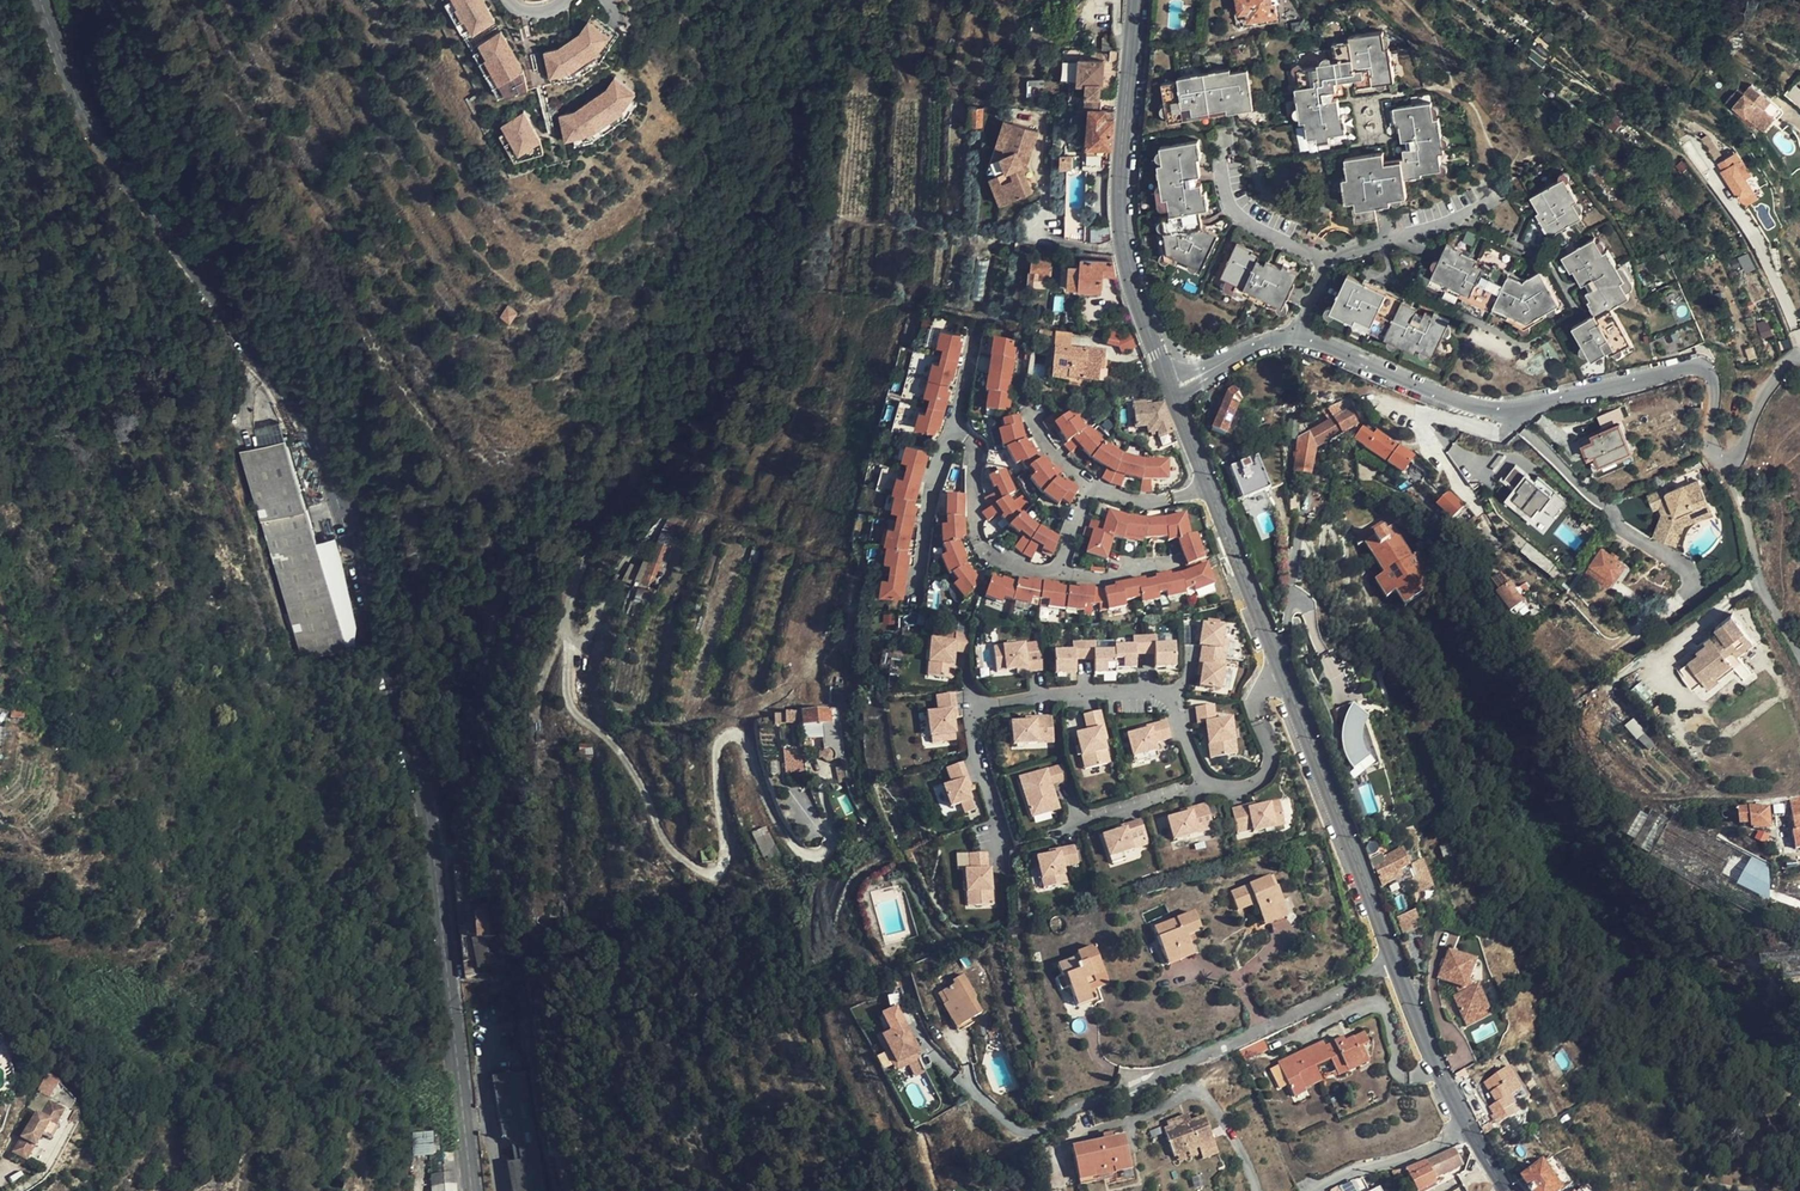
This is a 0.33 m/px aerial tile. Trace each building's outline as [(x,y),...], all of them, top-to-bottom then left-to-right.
[(447,0),(451,8),(459,4),(457,0),(448,0),(447,0)] [(459,4),(451,8),(457,18),(464,13),(469,21),(473,29),(495,16),(486,0),(457,0),(459,4)] [(1271,0),(1238,0),(1239,12),(1248,10),(1249,20),(1278,15),(1276,2),(1271,3),(1271,0)] [(605,10),(596,22),(598,24),(563,47),(561,46),(547,48),(553,73),(561,71),(571,70),(574,68),(579,75),(617,49),(612,41),(614,39),(620,31),(625,24),(605,10)] [(464,13),(457,18),(461,25),(469,21),(464,13)] [(596,22),(561,46),(563,47),(598,24),(596,22)] [(502,28),(481,40),(484,45),(488,53),(482,56),(498,85),(506,81),(511,90),(531,85),(527,64),(524,65),(502,28)] [(1392,79),(1386,47),(1381,48),(1378,29),(1346,34),(1347,37),(1329,40),(1332,59),(1317,61),(1318,64),(1295,69),(1297,84),(1293,85),(1299,120),(1303,119),(1306,136),(1345,129),(1342,113),(1339,113),(1336,97),(1331,97),(1330,91),(1335,91),(1333,80),(1354,77),(1356,86),(1392,79)] [(625,35),(620,31),(614,39),(612,41),(617,49),(625,35)] [(488,53),(484,45),(477,49),(482,56),(488,53)] [(1086,106),(1090,107),(1102,107),(1103,96),(1100,96),(1101,85),(1102,84),(1105,60),(1081,58),(1078,82),(1087,83),(1086,106)] [(1251,107),(1245,68),(1232,70),(1231,66),(1173,76),(1173,81),(1161,82),(1168,122),(1193,117),(1192,112),(1225,106),(1226,111),(1251,107)] [(561,71),(563,77),(579,75),(574,68),(571,70),(561,71)] [(577,109),(562,113),(569,137),(578,135),(587,132),(590,130),(595,138),(630,114),(625,106),(627,105),(633,97),(638,89),(617,74),(609,87),(610,89),(578,111),(577,109)] [(506,81),(498,85),(503,93),(511,90),(506,81)] [(609,87),(577,109),(578,111),(610,89),(609,87)] [(1745,90),(1734,106),(1728,113),(1753,131),(1758,124),(1758,115),(1765,105),(1745,90)] [(625,106),(630,114),(638,100),(633,97),(627,105),(625,106)] [(1354,196),(1356,208),(1373,205),(1407,200),(1404,179),(1420,177),(1419,174),(1441,170),(1438,153),(1443,152),(1436,114),(1431,115),(1428,99),(1391,105),(1394,122),(1396,122),(1399,138),(1402,138),(1404,146),(1400,146),(1402,155),(1382,158),(1381,150),(1344,156),(1347,175),(1350,189),(1353,189),(1354,196)] [(1728,113),(1734,106),(1724,99),(1718,106),(1728,113)] [(1776,112),(1765,105),(1758,115),(1758,124),(1753,131),(1760,136),(1776,112)] [(1110,145),(1113,108),(1102,107),(1090,107),(1087,143),(1110,145)] [(527,108),(505,121),(509,127),(513,135),(508,138),(518,157),(547,149),(543,137),(527,108)] [(1015,118),(1008,115),(995,149),(1003,152),(1015,118)] [(1041,127),(1015,118),(1003,152),(1007,166),(1000,168),(1009,197),(1034,189),(1027,169),(1030,168),(1028,160),(1030,159),(1041,127)] [(513,135),(509,127),(503,130),(508,138),(513,135)] [(587,132),(578,135),(579,140),(595,138),(590,130),(587,132)] [(1715,159),(1723,154),(1710,132),(1702,137),(1715,159)] [(1208,207),(1205,189),(1202,190),(1201,181),(1194,182),(1193,175),(1199,175),(1196,157),(1198,156),(1196,140),(1160,146),(1162,162),(1158,163),(1164,195),(1157,196),(1163,231),(1161,232),(1164,258),(1175,263),(1177,255),(1203,267),(1218,233),(1200,224),(1197,208),(1208,207)] [(1731,167),(1743,158),(1736,150),(1725,159),(1731,167)] [(1061,167),(1073,167),(1073,152),(1060,152),(1061,167)] [(1074,153),(1074,167),(1083,167),(1083,154),(1074,153)] [(1740,170),(1748,164),(1743,158),(1731,167),(1725,159),(1718,164),(1723,171),(1722,172),(1743,199),(1755,190),(1747,179),(1740,170)] [(1684,160),(1678,164),(1683,171),(1689,166),(1684,160)] [(1755,173),(1748,164),(1740,170),(1747,179),(1755,173)] [(1000,168),(994,171),(1003,199),(1009,197),(1000,168)] [(1582,214),(1574,200),(1577,199),(1563,176),(1529,197),(1537,211),(1534,213),(1547,236),(1582,214)] [(1755,190),(1743,199),(1749,207),(1761,198),(1755,190)] [(1373,205),(1356,208),(1351,209),(1354,223),(1376,219),(1373,205)] [(1629,293),(1620,279),(1623,277),(1607,249),(1603,251),(1594,235),(1560,257),(1569,272),(1572,271),(1579,284),(1583,283),(1588,290),(1585,293),(1589,300),(1586,302),(1593,313),(1571,326),(1589,357),(1604,349),(1606,353),(1629,339),(1609,305),(1629,293)] [(1285,305),(1300,270),(1282,262),(1281,265),(1266,258),(1264,261),(1257,258),(1258,254),(1251,251),(1253,248),(1236,240),(1220,275),(1236,283),(1234,287),(1266,302),(1268,297),(1285,305)] [(1558,304),(1537,269),(1524,277),(1493,263),(1492,266),(1484,263),(1483,266),(1475,262),(1476,259),(1461,252),(1462,249),(1446,242),(1430,276),(1444,283),(1442,287),(1474,301),(1476,297),(1514,315),(1512,321),(1521,326),(1558,304)] [(1755,268),(1750,254),(1741,257),(1747,271),(1755,268)] [(1115,265),(1114,258),(1080,256),(1080,264),(1071,263),(1069,285),(1078,286),(1079,287),(1102,289),(1103,273),(1117,274),(1115,265)] [(1051,259),(1032,257),(1030,269),(1036,270),(1035,276),(1049,278),(1051,259)] [(1422,313),(1415,310),(1416,306),(1402,299),(1403,297),(1371,281),(1369,285),(1345,273),(1329,308),(1355,320),(1357,316),(1386,330),(1385,334),(1417,349),(1419,345),(1433,352),(1448,317),(1433,310),(1432,313),(1424,310),(1422,313)] [(1773,334),(1768,321),(1760,324),(1765,337),(1773,334)] [(937,361),(931,384),(944,387),(949,387),(953,373),(958,374),(966,344),(962,342),(964,333),(946,328),(941,346),(947,348),(943,362),(937,361)] [(1071,347),(1072,333),(1055,332),(1055,346),(1071,347)] [(987,339),(977,391),(990,392),(998,341),(987,339)] [(990,392),(1013,394),(1020,351),(1017,351),(1018,344),(998,341),(990,392)] [(1088,379),(1091,352),(1059,348),(1056,379),(1072,381),(1072,383),(1080,384),(1080,379),(1088,379)] [(1027,396),(1030,373),(1022,372),(1019,395),(1027,396)] [(944,387),(931,384),(928,395),(933,397),(929,412),(924,411),(919,428),(937,433),(939,424),(944,425),(953,393),(948,392),(949,387),(944,387)] [(1224,435),(1240,400),(1233,389),(1226,393),(1211,430),(1224,435)] [(990,392),(977,391),(973,408),(989,412),(992,394),(990,394),(990,392)] [(1011,402),(1013,394),(990,392),(990,394),(992,394),(989,412),(1003,414),(1012,414),(1013,403),(1011,402)] [(1294,472),(1309,475),(1310,469),(1310,463),(1315,448),(1357,425),(1356,422),(1362,419),(1350,400),(1330,409),(1335,419),(1297,439),(1294,472)] [(1165,412),(1162,406),(1147,408),(1146,404),(1133,406),(1136,429),(1147,427),(1148,433),(1157,432),(1158,437),(1156,438),(1160,451),(1178,444),(1165,412)] [(1054,430),(1063,424),(1058,416),(1043,426),(1048,434),(1054,430)] [(1039,462),(1030,447),(1026,448),(1017,420),(1001,425),(1004,431),(997,433),(1003,452),(1006,451),(1015,467),(1020,464),(1024,472),(1028,470),(1034,479),(1030,482),(1041,497),(1056,509),(1060,503),(1069,509),(1077,493),(1066,484),(1063,488),(1055,482),(1048,473),(1050,471),(1042,460),(1039,462)] [(1069,420),(1063,424),(1054,430),(1066,447),(1072,443),(1080,450),(1092,463),(1107,474),(1116,478),(1125,481),(1143,485),(1153,485),(1169,485),(1169,464),(1143,463),(1124,459),(1105,449),(1088,432),(1086,434),(1077,421),(1073,424),(1069,420)] [(258,445),(285,438),(281,422),(254,429),(258,445)] [(1583,445),(1589,457),(1594,454),(1599,464),(1630,451),(1619,425),(1600,432),(1601,437),(1583,445)] [(1376,431),(1368,427),(1366,430),(1373,435),(1376,431)] [(1366,430),(1362,428),(1357,437),(1357,441),(1404,470),(1411,459),(1373,435),(1366,430)] [(1413,455),(1376,431),(1373,435),(1411,459),(1413,455)] [(346,650),(287,441),(241,455),(301,663),(346,650)] [(1072,443),(1066,447),(1063,450),(1071,458),(1080,450),(1072,443)] [(914,508),(927,460),(925,460),(927,451),(909,446),(904,462),(909,463),(904,481),(900,479),(895,496),(899,497),(893,516),(897,517),(893,532),(889,531),(884,550),(888,551),(885,569),(892,570),(890,585),(883,584),(880,603),(901,606),(901,600),(905,600),(911,558),(907,557),(920,509),(914,508)] [(1594,454),(1589,457),(1594,467),(1599,464),(1594,454)] [(1505,499),(1544,532),(1569,502),(1519,461),(1506,476),(1516,485),(1505,499)] [(1234,470),(1246,503),(1270,494),(1258,462),(1234,470)] [(1116,478),(1107,474),(1103,483),(1113,488),(1116,478)] [(996,494),(998,498),(1002,507),(995,512),(1001,520),(1004,523),(1002,524),(1010,534),(1021,541),(1022,540),(1026,543),(1034,548),(1042,552),(1046,555),(1046,556),(1056,561),(1062,544),(1042,534),(1021,520),(1009,502),(1013,499),(1003,478),(987,486),(992,496),(996,494)] [(1116,478),(1113,488),(1124,491),(1125,481),(1116,478)] [(1678,515),(1711,500),(1700,478),(1686,485),(1685,483),(1668,490),(1666,487),(1649,495),(1655,508),(1663,505),(1667,510),(1659,535),(1679,542),(1685,524),(1677,520),(1678,515)] [(1152,494),(1153,485),(1143,485),(1142,494),(1152,494)] [(1770,502),(1769,492),(1757,493),(1758,501),(1770,502)] [(1441,503),(1460,518),(1465,510),(1446,495),(1441,503)] [(1002,507),(998,498),(983,505),(990,516),(995,512),(1002,507)] [(1716,510),(1711,500),(1678,515),(1677,520),(1685,524),(1716,510)] [(660,544),(672,549),(677,551),(683,537),(679,535),(691,509),(678,504),(660,544)] [(949,535),(949,504),(941,504),(935,539),(932,561),(929,590),(943,592),(951,586),(944,567),(950,565),(946,555),(944,536),(949,535)] [(965,504),(949,504),(949,535),(944,536),(946,555),(950,565),(944,567),(951,586),(954,583),(960,591),(955,595),(966,610),(983,596),(979,591),(983,589),(967,575),(967,571),(970,570),(962,551),(965,551),(965,547),(967,546),(965,530),(965,504)] [(995,512),(990,516),(984,520),(989,529),(1001,520),(995,512)] [(1189,567),(1207,560),(1198,535),(1191,538),(1182,516),(1162,520),(1144,522),(1127,521),(1107,516),(1104,528),(1102,540),(1115,543),(1123,544),(1124,541),(1145,543),(1166,541),(1167,544),(1179,541),(1189,567)] [(1102,540),(1104,528),(1090,525),(1088,536),(1094,538),(1102,540)] [(1404,609),(1429,593),(1422,579),(1431,574),(1419,556),(1411,561),(1391,527),(1382,536),(1375,540),(1366,542),(1385,576),(1376,581),(1387,599),(1396,594),(1404,609)] [(1094,538),(1088,536),(1084,536),(1081,544),(1091,547),(1094,538)] [(1115,543),(1102,540),(1094,538),(1091,547),(1086,564),(1107,570),(1115,543)] [(1034,548),(1026,543),(1017,555),(1026,561),(1034,548)] [(655,586),(672,549),(660,544),(643,581),(655,586)] [(1625,563),(1602,546),(1592,562),(1615,578),(1625,563)] [(1035,566),(1042,552),(1034,548),(1026,561),(1035,566)] [(1192,575),(1210,568),(1207,560),(1189,567),(1192,575)] [(1217,588),(1210,568),(1192,575),(1184,578),(1176,580),(1175,576),(1157,580),(1158,584),(1153,585),(1152,581),(1113,591),(1114,595),(1107,597),(1112,617),(1131,613),(1130,606),(1144,603),(1146,609),(1164,605),(1162,598),(1169,597),(1171,603),(1189,598),(1188,594),(1196,591),(1198,595),(1217,588)] [(1524,604),(1511,587),(1508,588),(1499,578),(1490,585),(1498,596),(1496,598),(1510,616),(1524,604)] [(652,601),(656,589),(639,584),(635,596),(652,601)] [(1098,613),(1099,595),(1078,594),(1078,597),(1067,596),(1067,593),(1047,592),(1027,589),(1026,595),(1021,594),(1002,587),(1001,591),(994,588),(987,609),(1005,616),(1007,609),(1015,611),(1036,615),(1037,609),(1052,611),(1052,617),(1091,619),(1091,613),(1098,613)] [(1736,648),(1751,635),(1732,612),(1717,625),(1724,635),(1719,639),(1712,645),(1710,642),(1700,650),(1702,653),(1682,670),(1698,689),(1708,680),(1714,687),(1725,678),(1721,672),(1734,662),(1738,668),(1748,679),(1756,672),(1739,652),(1736,648)] [(1223,628),(1202,624),(1199,644),(1202,645),(1220,648),(1223,628)] [(1157,633),(1157,642),(1176,641),(1176,633),(1157,633)] [(1712,645),(1719,639),(1714,634),(1698,647),(1700,650),(1710,642),(1712,645)] [(1755,639),(1751,635),(1736,648),(1739,652),(1755,639)] [(966,637),(952,636),(951,646),(951,653),(965,654),(966,637)] [(1154,637),(1144,638),(1145,654),(1154,654),(1154,645),(1154,637)] [(1145,654),(1144,638),(1134,638),(1135,645),(1135,654),(1145,654)] [(1083,660),(1083,642),(1074,643),(1074,651),(1074,660),(1083,660)] [(1092,642),(1083,642),(1083,660),(1092,660),(1092,651),(1092,642)] [(951,646),(927,645),(925,679),(949,681),(951,653),(951,646)] [(1011,670),(1022,668),(1020,657),(1018,645),(988,651),(992,673),(1011,670)] [(1135,645),(1114,646),(1114,650),(1115,668),(1135,668),(1135,654),(1135,645)] [(1174,645),(1154,645),(1154,654),(1154,667),(1174,666),(1174,645)] [(1220,648),(1202,645),(1201,654),(1223,657),(1224,648),(1220,648)] [(1114,650),(1092,651),(1092,660),(1092,673),(1115,672),(1115,668),(1114,650)] [(1074,660),(1074,651),(1051,652),(1052,674),(1074,673),(1074,660)] [(1022,668),(1011,670),(1012,674),(1039,669),(1036,654),(1020,657),(1022,668)] [(1223,657),(1201,654),(1200,662),(1221,666),(1223,657)] [(1221,666),(1200,662),(1198,673),(1201,673),(1199,685),(1219,688),(1223,666),(1221,666)] [(1721,672),(1725,678),(1738,668),(1734,662),(1721,672)] [(933,697),(935,709),(949,706),(951,720),(954,719),(951,694),(933,697)] [(1352,703),(1355,705),(1353,699),(1329,708),(1343,742),(1343,741),(1342,737),(1342,735),(1342,728),(1342,727),(1343,723),(1344,720),(1344,717),(1346,714),(1346,712),(1347,711),(1347,710),(1349,708),(1349,706),(1350,705),(1351,704),(1352,703)] [(1362,724),(1367,714),(1355,705),(1352,703),(1351,704),(1350,705),(1349,706),(1349,708),(1347,710),(1347,711),(1346,712),(1346,714),(1344,717),(1344,720),(1343,723),(1342,727),(1342,728),(1342,735),(1342,737),(1343,741),(1344,747),(1345,750),(1346,753),(1347,754),(1348,757),(1350,759),(1353,765),(1354,766),(1357,769),(1358,770),(1371,757),(1366,751),(1363,744),(1362,743),(1361,739),(1361,734),(1361,732),(1361,730),(1361,727),(1362,724)] [(1195,707),(1197,723),(1207,722),(1215,721),(1213,704),(1195,707)] [(951,720),(949,706),(935,709),(925,710),(930,738),(953,735),(951,720)] [(846,709),(832,710),(803,727),(805,738),(827,736),(828,750),(831,750),(833,752),(834,754),(835,756),(834,758),(833,761),(851,759),(846,709)] [(1097,709),(1080,713),(1084,729),(1102,724),(1097,709)] [(832,710),(802,713),(803,724),(803,727),(832,710)] [(803,724),(802,713),(774,716),(774,720),(785,720),(786,725),(803,724)] [(1052,740),(1049,716),(1025,719),(1026,722),(1009,724),(1012,747),(1036,744),(1035,741),(1052,740)] [(1236,739),(1233,718),(1215,721),(1207,722),(1211,755),(1226,753),(1224,741),(1232,740),(1236,739)] [(1634,720),(1627,727),(1636,736),(1641,730),(1644,733),(1645,732),(1634,720)] [(1173,740),(1168,723),(1152,727),(1157,745),(1173,740)] [(1105,736),(1102,724),(1084,729),(1072,732),(1078,754),(1081,754),(1084,766),(1107,760),(1101,738),(1105,736)] [(1384,814),(1382,808),(1371,812),(1360,785),(1371,780),(1365,766),(1377,761),(1362,724),(1361,727),(1361,730),(1361,732),(1361,734),(1361,739),(1362,743),(1363,744),(1366,751),(1371,757),(1358,770),(1357,769),(1354,766),(1353,765),(1350,759),(1348,757),(1347,754),(1346,753),(1345,750),(1344,747),(1338,750),(1367,820),(1384,814)] [(1157,745),(1152,727),(1141,730),(1142,733),(1130,736),(1137,762),(1160,755),(1157,745)] [(1234,752),(1232,740),(1224,741),(1226,753),(1234,752)] [(806,772),(804,748),(783,750),(785,774),(806,772)] [(1064,764),(1049,769),(1054,786),(1070,782),(1064,764)] [(967,789),(970,788),(962,766),(947,771),(952,786),(964,781),(967,789)] [(1054,786),(1049,769),(1020,778),(1032,817),(1061,808),(1054,786)] [(967,789),(964,781),(952,786),(945,789),(952,808),(962,804),(972,800),(967,789)] [(1262,805),(1260,799),(1234,805),(1239,830),(1249,827),(1244,808),(1262,805)] [(1262,805),(1244,808),(1249,827),(1256,825),(1256,828),(1287,821),(1282,799),(1262,805)] [(972,800),(962,804),(966,815),(976,812),(972,800)] [(1209,803),(1199,806),(1206,830),(1216,827),(1209,803)] [(1206,830),(1199,806),(1182,811),(1183,814),(1169,818),(1176,841),(1199,835),(1198,833),(1206,830)] [(1791,808),(1796,833),(1799,832),(1799,806),(1791,808)] [(1751,812),(1741,813),(1740,825),(1751,826),(1755,830),(1769,832),(1771,811),(1752,810),(1751,812)] [(1142,819),(1127,824),(1133,841),(1147,836),(1142,819)] [(1133,841),(1127,824),(1116,828),(1117,831),(1103,836),(1113,864),(1127,859),(1124,852),(1136,849),(1133,841)] [(779,855),(767,828),(753,835),(765,863),(779,855)] [(1052,849),(1053,852),(1062,849),(1066,861),(1080,856),(1074,841),(1052,849)] [(1053,852),(1039,857),(1048,886),(1072,879),(1066,861),(1062,849),(1053,852)] [(1408,866),(1402,851),(1384,858),(1382,855),(1369,860),(1373,870),(1376,869),(1380,878),(1408,866)] [(975,856),(977,874),(992,873),(991,855),(975,856)] [(1408,866),(1380,878),(1383,886),(1408,876),(1414,894),(1435,888),(1423,860),(1408,866)] [(465,979),(481,977),(480,968),(497,968),(497,942),(494,942),(494,923),(487,923),(487,917),(475,917),(468,865),(454,867),(454,869),(455,874),(456,888),(460,923),(461,942),(465,979)] [(968,874),(970,900),(973,900),(997,898),(995,872),(992,873),(977,874),(968,874)] [(1275,888),(1280,886),(1276,875),(1271,877),(1275,888)] [(1288,907),(1280,886),(1275,888),(1271,877),(1234,892),(1241,910),(1259,902),(1265,916),(1288,907)] [(973,900),(974,912),(998,910),(997,898),(973,900)] [(1291,914),(1288,907),(1265,916),(1267,924),(1291,914)] [(1398,919),(1403,934),(1423,928),(1417,913),(1398,919)] [(1190,936),(1195,934),(1203,931),(1196,914),(1157,929),(1168,961),(1183,955),(1181,949),(1193,944),(1192,941),(1190,936)] [(1183,955),(1168,961),(1170,965),(1197,955),(1193,944),(1181,949),(1183,955)] [(1456,992),(1467,1016),(1489,1006),(1479,982),(1474,984),(1470,976),(1477,960),(1453,948),(1440,973),(1458,981),(1463,989),(1456,992)] [(1072,990),(1077,1000),(1093,993),(1090,986),(1099,983),(1101,989),(1112,985),(1097,949),(1082,955),(1083,958),(1063,968),(1067,978),(1059,982),(1064,993),(1072,990)] [(946,1010),(954,1023),(961,1019),(966,1027),(975,1022),(987,1014),(979,1002),(981,996),(968,977),(958,984),(961,987),(948,995),(954,1004),(946,1010)] [(1090,986),(1093,993),(1101,989),(1099,983),(1090,986)] [(1093,993),(1077,1000),(1080,1008),(1096,1001),(1093,993)] [(1489,1006),(1467,1016),(1470,1021),(1492,1010),(1489,1006)] [(961,1019),(954,1023),(963,1035),(977,1026),(975,1022),(966,1027),(961,1019)] [(911,1024),(895,1032),(897,1035),(888,1040),(895,1053),(898,1052),(904,1063),(910,1059),(913,1064),(924,1058),(922,1054),(926,1051),(911,1024)] [(1348,1070),(1359,1065),(1357,1061),(1377,1051),(1373,1040),(1378,1038),(1373,1027),(1361,1033),(1362,1036),(1355,1039),(1353,1034),(1335,1043),(1333,1038),(1289,1060),(1303,1090),(1316,1085),(1333,1077),(1326,1063),(1342,1056),(1348,1070)] [(895,1032),(894,1029),(881,1037),(900,1071),(913,1064),(910,1059),(904,1063),(898,1052),(895,1053),(888,1040),(897,1035),(895,1032)] [(1357,1061),(1359,1065),(1379,1056),(1377,1051),(1357,1061)] [(1510,1067),(1507,1069),(1517,1091),(1513,1093),(1517,1101),(1513,1104),(1517,1112),(1525,1108),(1521,1100),(1525,1097),(1510,1067)] [(1517,1091),(1507,1069),(1484,1082),(1494,1103),(1499,1111),(1503,1110),(1508,1117),(1517,1112),(1513,1104),(1517,1101),(1513,1093),(1517,1091)] [(50,1096),(61,1081),(50,1072),(38,1088),(50,1096)] [(1317,1089),(1316,1085),(1303,1090),(1305,1095),(1317,1089)] [(1499,1111),(1494,1103),(1488,1106),(1497,1123),(1508,1117),(1503,1110),(1499,1111)] [(61,1107),(51,1120),(64,1129),(74,1116),(61,1107)] [(1186,1124),(1192,1122),(1190,1115),(1183,1117),(1186,1124)] [(64,1129),(51,1120),(46,1116),(27,1142),(39,1151),(50,1137),(57,1142),(66,1131),(64,1129)] [(1205,1117),(1192,1122),(1186,1124),(1183,1117),(1169,1122),(1171,1128),(1165,1130),(1175,1156),(1214,1141),(1205,1117)] [(414,1131),(414,1154),(435,1154),(434,1130),(414,1131)] [(1125,1134),(1073,1146),(1080,1178),(1094,1174),(1093,1170),(1113,1165),(1114,1169),(1133,1165),(1125,1134)] [(1219,1153),(1214,1141),(1175,1156),(1178,1163),(1201,1154),(1203,1159),(1219,1153)] [(1451,1147),(1404,1169),(1390,1171),(1398,1184),(1409,1178),(1416,1190),(1417,1190),(1434,1182),(1433,1180),(1431,1177),(1436,1175),(1459,1164),(1451,1147)] [(453,1153),(430,1154),(432,1190),(455,1190),(453,1153)] [(1551,1160),(1541,1167),(1558,1190),(1562,1190),(1569,1186),(1551,1160)] [(1094,1174),(1080,1178),(1081,1180),(1114,1172),(1116,1180),(1135,1175),(1133,1165),(1114,1169),(1113,1165),(1093,1170),(1094,1174)] [(1541,1167),(1522,1181),(1529,1190),(1558,1190),(1541,1167)] [(1339,1190),(1355,1190),(1349,1180),(1337,1187),(1339,1190)]
